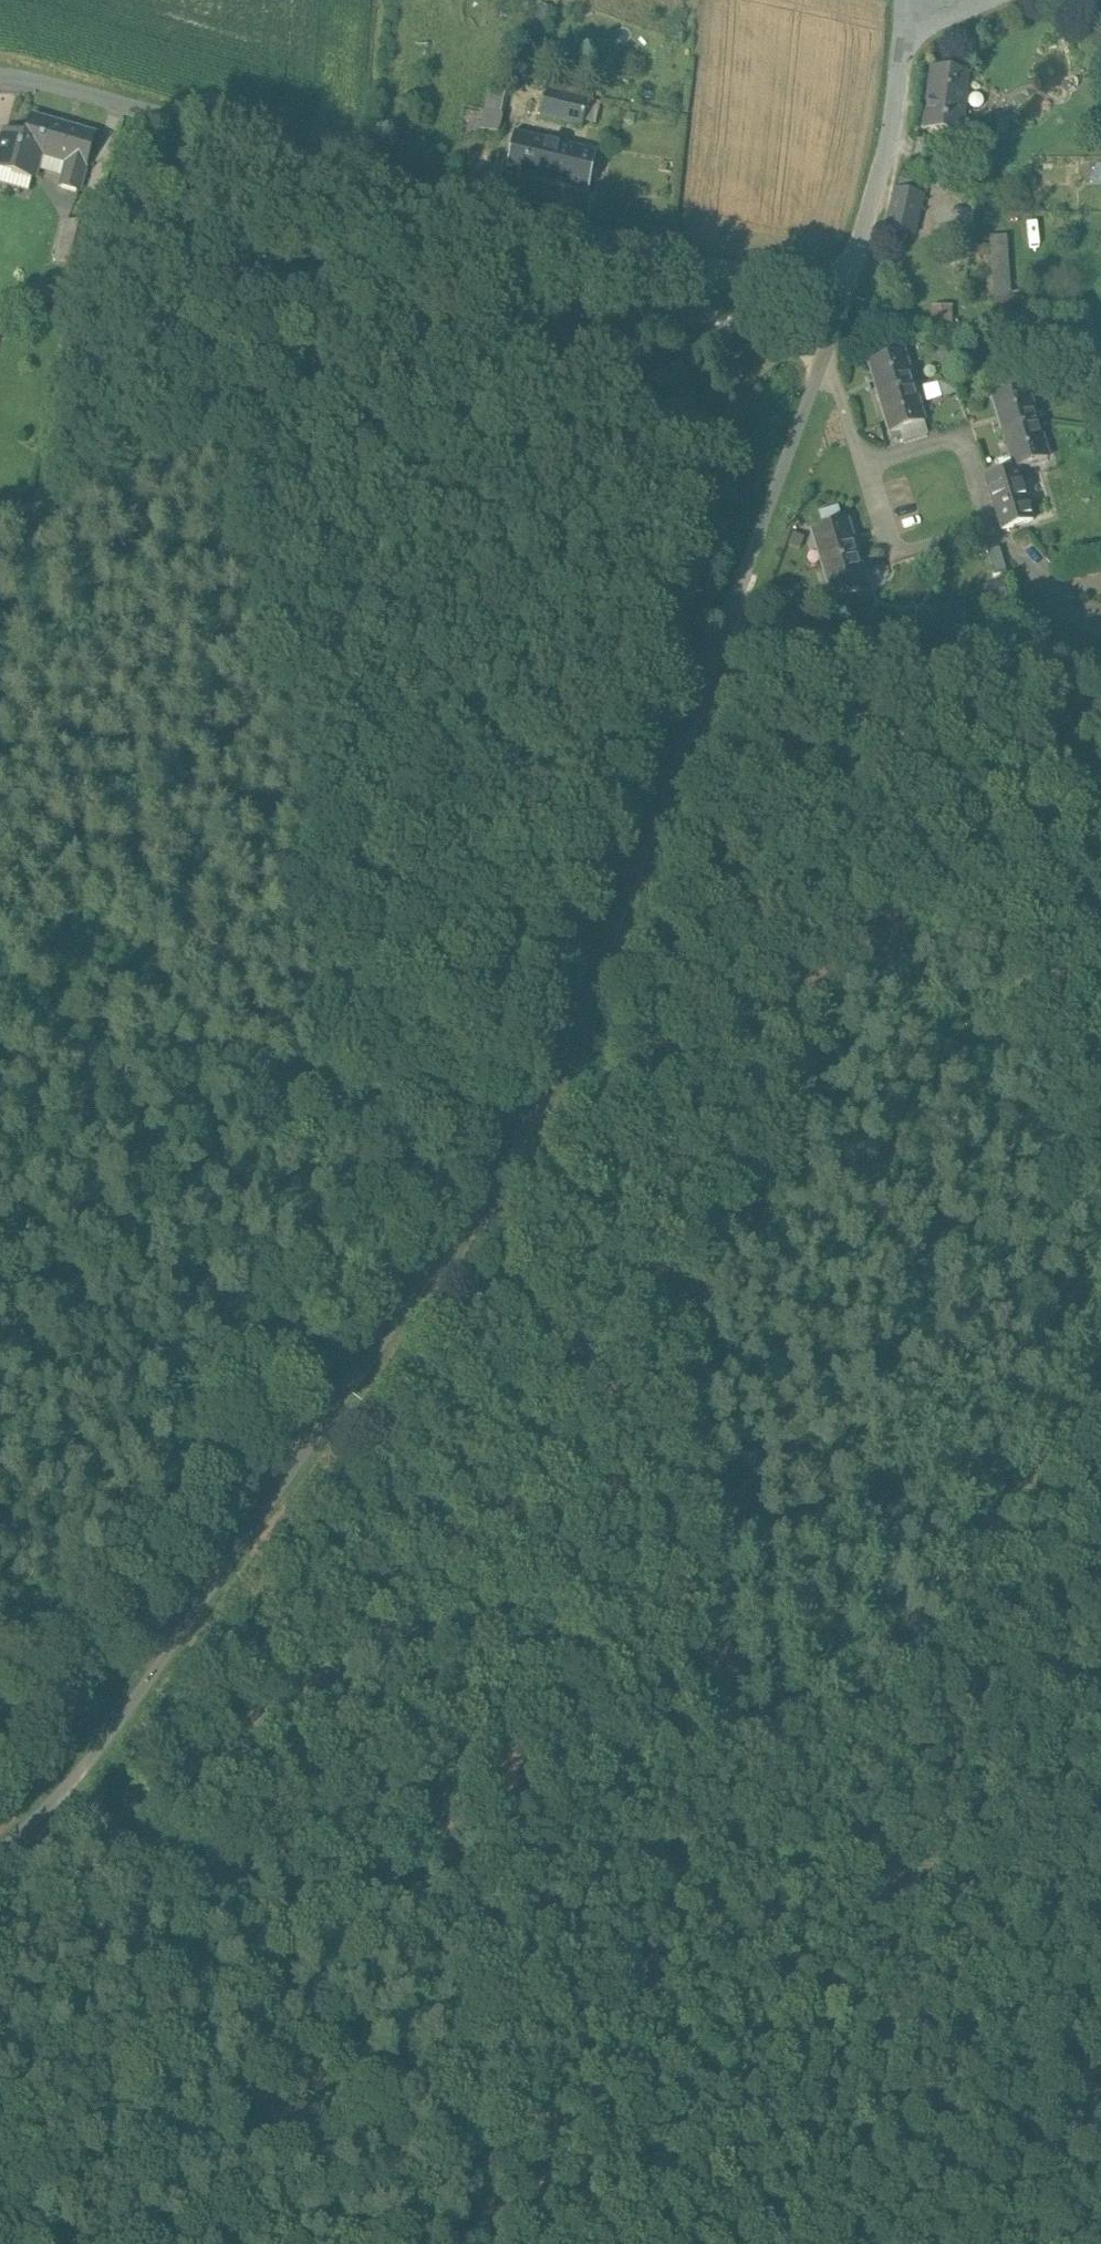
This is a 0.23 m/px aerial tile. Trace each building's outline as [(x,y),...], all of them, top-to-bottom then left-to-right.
[(968,74),(932,69),(923,128),(960,133),(968,74)] [(583,84),(552,77),(549,90),(548,89),(542,116),(583,124),(589,97),(581,95),(583,84)] [(480,109),(484,109),(498,113),(503,91),(486,86),(480,109)] [(498,113),(484,109),(479,126),(499,132),(504,115),(498,113)] [(24,136),(5,131),(0,148),(0,166),(12,170),(14,173),(27,176),(30,175),(34,176),(40,153),(66,160),(59,183),(79,189),(95,132),(31,114),(24,136)] [(547,137),(515,130),(506,169),(538,177),(547,137)] [(597,149),(547,137),(538,177),(588,188),(597,149)] [(923,194),(894,188),(886,227),(915,234),(923,194)] [(92,227),(66,220),(56,259),(83,266),(92,227)] [(993,289),(1011,289),(1009,233),(991,233),(993,289)] [(951,310),(932,310),(933,326),(952,325),(951,310)] [(902,350),(870,360),(875,376),(880,375),(885,393),(913,385),(902,350)] [(736,367),(724,370),(727,385),(734,383),(739,382),(736,367)] [(913,385),(885,393),(891,412),(886,414),(891,430),(923,420),(913,385)] [(1027,387),(994,397),(999,413),(1004,411),(1010,430),(1037,422),(1027,387)] [(1037,422),(1010,430),(1015,449),(1010,450),(1015,466),(1016,466),(1048,456),(1037,422)] [(1015,466),(986,475),(1002,527),(1032,518),(1016,466),(1015,466)] [(846,517),(813,527),(818,543),(823,541),(829,560),(857,551),(846,517)] [(999,545),(987,549),(994,573),(1007,569),(999,545)] [(857,551),(829,560),(835,579),(830,580),(835,596),(867,586),(857,551)] [(958,601),(944,600),(943,618),(943,625),(956,626),(957,619),(958,601)]
